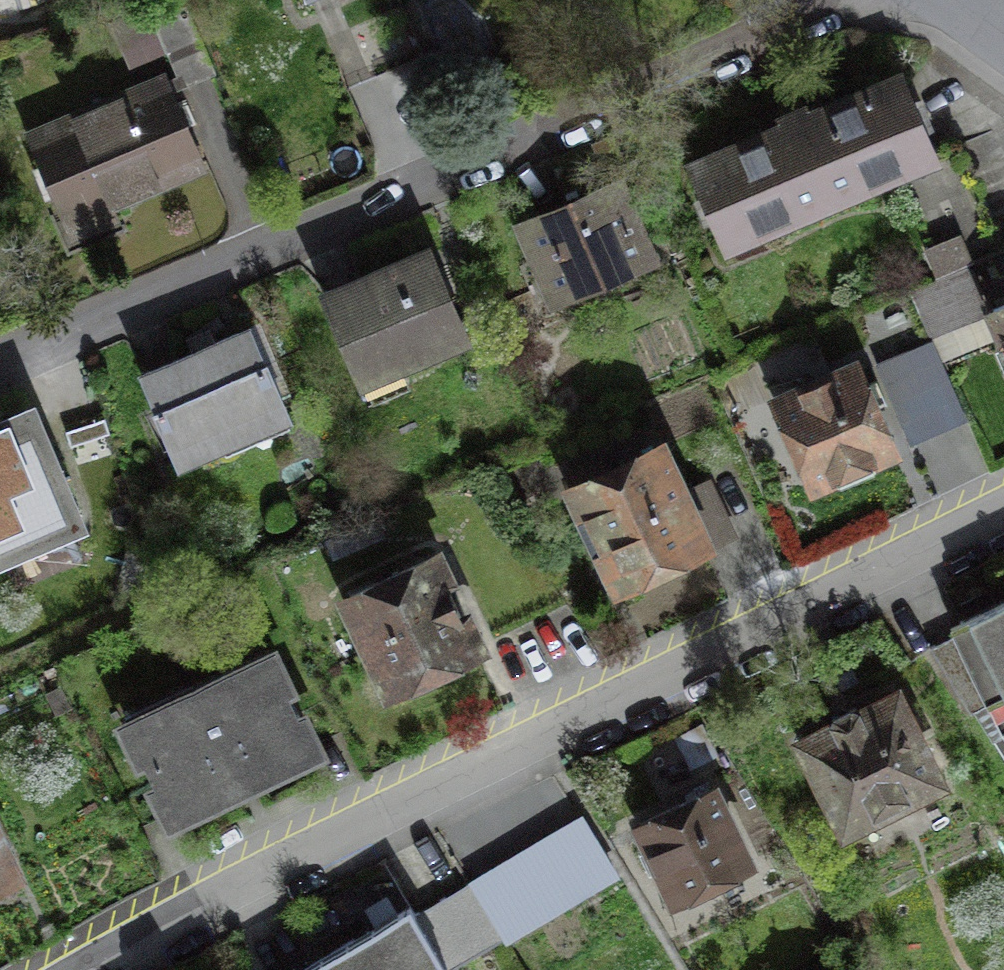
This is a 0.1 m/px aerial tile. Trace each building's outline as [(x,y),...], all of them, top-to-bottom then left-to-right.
[(187,6),(150,7),(180,77),(212,63),(187,6)] [(933,155),(901,79),(831,109),(830,105),(808,115),(805,109),(782,119),(784,125),(760,135),(762,138),(693,167),(725,243),(884,176),(933,155)] [(199,163),(164,80),(30,137),(66,220),(199,163)] [(956,145),(933,155),(884,176),(890,190),(903,184),(941,275),(963,265),(1000,250),(956,145)] [(623,209),(613,184),(525,221),(559,300),(646,263),(630,225),(642,220),(635,204),(623,209)] [(464,337),(429,253),(324,296),(360,381),(364,379),(373,400),(408,386),(399,364),(464,337)] [(984,312),(963,265),(941,275),(910,288),(930,335),(984,312)] [(993,307),(1003,333),(1003,303),(993,307)] [(284,415),(248,327),(140,372),(177,460),(284,415)] [(966,418),(932,338),(874,363),(909,442),(966,418)] [(855,366),(777,399),(813,482),(891,448),(855,366)] [(29,412),(0,424),(0,553),(76,521),(29,412)] [(658,450),(575,488),(577,493),(573,495),(580,513),(586,510),(618,579),(704,540),(706,546),(733,534),(708,479),(678,493),(658,450)] [(432,556),(350,595),(393,686),(475,647),(432,556)] [(959,621),(965,630),(929,646),(970,709),(973,708),(1003,757),(1003,598),(959,621)] [(314,748),(271,658),(128,726),(171,816),(314,748)] [(935,778),(895,697),(859,715),(855,706),(832,718),(836,726),(805,742),(845,823),(935,778)] [(748,861),(713,789),(639,824),(649,845),(638,851),(648,874),(661,867),(676,897),(748,861)] [(503,935),(613,869),(581,820),(471,886),(503,935)] [(0,854),(0,879),(10,874),(0,854)] [(415,916),(386,871),(327,901),(343,929),(360,918),(367,931),(305,969),(447,969),(503,935),(471,886),(469,883),(415,916)]
